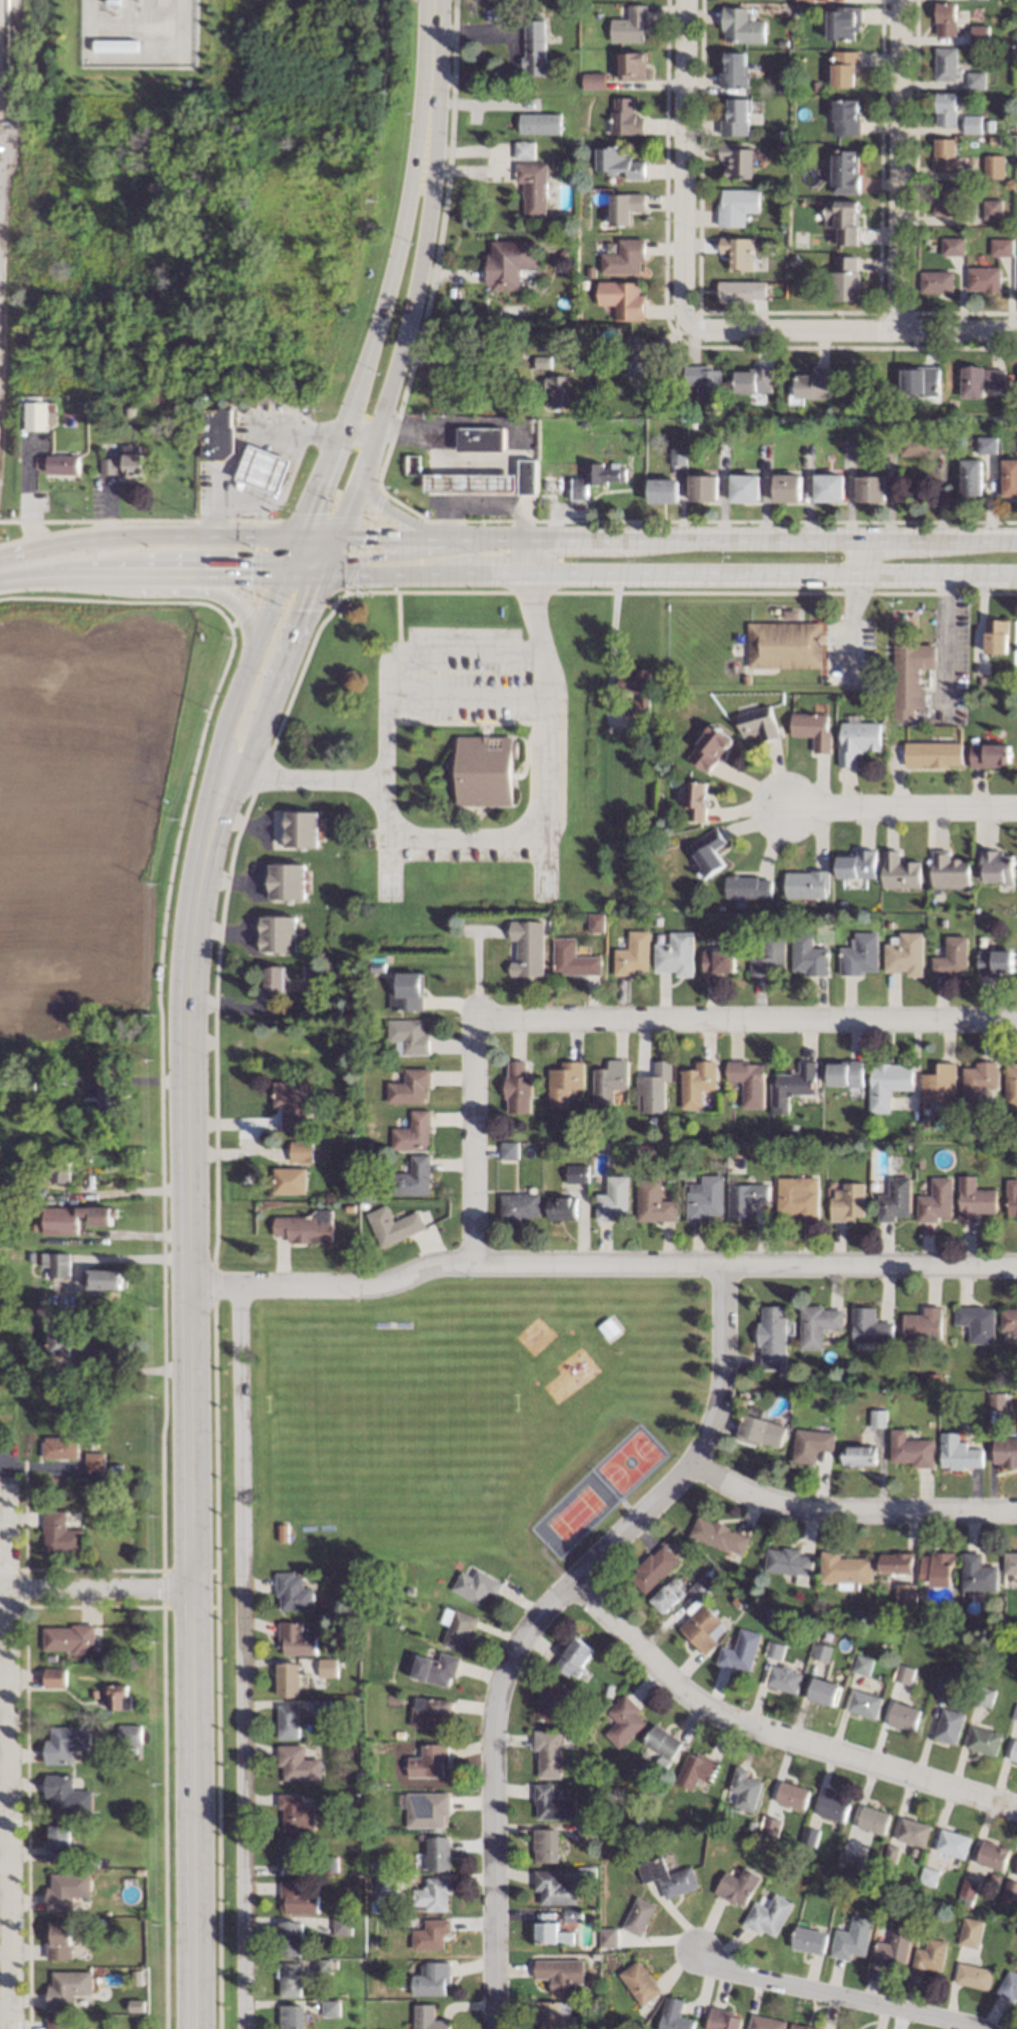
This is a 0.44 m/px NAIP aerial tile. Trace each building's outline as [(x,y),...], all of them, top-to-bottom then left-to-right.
[(82,65),(82,0),(195,0),(195,66),(82,65)] [(956,35),(936,35),(936,1),(956,1),(956,35)] [(647,32),(643,32),(643,41),(610,40),(610,18),(628,18),(628,3),(647,3),(647,32)] [(748,19),(766,19),(766,43),(725,42),(725,30),(723,30),(723,5),(748,5),(748,19)] [(861,24),(859,24),(859,30),(855,30),(855,38),(828,38),(828,10),(831,10),(831,5),(862,5),(861,24)] [(543,15),(532,15),(532,7),(543,7),(543,15)] [(545,60),(552,60),(552,75),(525,75),(525,66),(521,66),(520,57),(524,57),(524,18),(544,18),(545,60)] [(989,43),(970,43),(970,24),(989,24),(989,43)] [(956,79),(934,79),(935,46),(956,46),(956,79)] [(860,64),(857,64),(857,73),(854,73),(854,86),(831,86),(832,50),(860,50),(860,64)] [(646,79),(619,79),(620,51),(647,51),(646,79)] [(745,65),(748,65),(748,87),(721,87),(721,68),(725,68),(725,51),(745,51),(745,65)] [(984,88),(966,88),(966,70),(968,70),(984,70),(984,88)] [(605,89),(582,89),(582,71),(605,72),(605,89)] [(956,125),(935,125),(935,92),(956,92),(956,125)] [(634,111),(637,111),(637,116),(645,116),(644,133),(610,133),(610,110),(613,110),(614,96),(634,96),(634,111)] [(752,110),(749,110),(749,134),(720,134),(720,117),(729,117),(729,97),(752,97),(752,110)] [(858,118),(860,118),(860,135),(832,135),(833,99),(858,99),(858,118)] [(562,133),(519,133),(519,112),(562,112),(562,133)] [(980,133),(963,133),(963,114),(980,115),(980,133)] [(994,132),(984,132),(984,119),(994,119),(994,132)] [(956,170),(935,170),(935,138),(956,138),(956,170)] [(535,140),(535,158),(515,157),(515,140),(535,140)] [(744,147),(754,147),(754,178),(726,177),(726,166),(729,166),(730,159),(720,159),(720,141),(744,141),(744,147)] [(625,155),(631,155),(631,159),(645,159),(645,178),(626,178),(627,170),(617,170),(617,172),(615,175),(609,175),(607,172),(607,170),(597,170),(597,146),(609,146),(609,144),(625,144),(625,155)] [(857,173),(860,173),(859,192),(831,192),(831,149),(858,149),(857,173)] [(1004,179),(984,178),(984,154),(1004,155),(1004,179)] [(547,217),(526,217),(526,197),(524,197),(524,181),(516,181),(516,162),(548,162),(547,217)] [(955,215),(933,215),(934,181),(955,181),(955,215)] [(760,211),(746,211),(746,225),(719,225),(719,197),(722,197),(723,188),(760,188),(760,211)] [(646,209),(631,209),(631,225),(610,225),(610,192),(646,192),(646,209)] [(1003,218),(983,218),(983,199),(1003,199),(1003,218)] [(859,245),(835,245),(835,227),(824,227),(824,200),(860,200),(859,245)] [(822,211),(822,219),(814,219),(814,211),(822,211)] [(965,255),(941,255),(941,236),(965,237),(965,255)] [(644,259),(640,259),(640,273),(600,272),(601,252),(618,252),(619,237),(644,237),(644,259)] [(755,268),(732,268),(732,251),(722,251),(722,237),(756,237),(755,268)] [(1013,256),(990,255),(990,238),(1013,238),(1013,256)] [(537,276),(521,276),(521,290),(494,290),(494,283),(487,283),(487,253),(492,253),(492,240),(537,240),(537,276)] [(573,250),(565,259),(558,253),(567,244),(573,250)] [(802,259),(795,266),(789,259),(796,252),(802,259)] [(857,270),(859,270),(859,299),(835,299),(836,271),(837,271),(837,255),(857,255),(857,270)] [(1001,292),(985,292),(985,290),(967,290),(968,266),(1001,266),(1001,292)] [(954,292),(921,292),(921,270),(954,270),(954,292)] [(588,288),(579,288),(579,279),(588,279),(588,288)] [(639,293),(645,293),(645,319),(616,319),(616,304),(597,304),(597,280),(639,280),(639,293)] [(767,298),(754,298),(754,303),(719,302),(719,280),(767,280),(767,298)] [(630,333),(644,340),(638,353),(658,366),(649,383),(619,367),(628,351),(622,348),(630,333)] [(550,366),(534,366),(535,354),(550,355),(550,366)] [(832,398),(804,398),(804,404),(790,404),(790,384),(796,384),(796,373),(814,373),(814,364),(832,365),(832,398)] [(940,395),(902,395),(902,368),(918,368),(918,364),(940,364),(940,395)] [(713,368),(723,368),(723,401),(698,401),(698,383),(684,383),(685,365),(713,365),(713,368)] [(773,391),(736,391),(736,371),(749,371),(749,366),(773,366),(773,391)] [(1006,386),(984,386),(983,397),(962,397),(962,366),(1006,366),(1006,386)] [(566,408),(551,408),(551,398),(547,398),(547,388),(544,388),(544,377),(551,377),(551,373),(567,374),(566,408)] [(40,401),(49,401),(49,429),(28,429),(28,401),(28,396),(40,396),(40,401)] [(957,408),(948,408),(948,399),(957,399),(957,408)] [(232,426),(234,428),(234,450),(226,459),(211,459),(210,457),(202,456),(202,407),(232,407),(232,426)] [(589,419),(589,426),(579,425),(579,418),(589,419)] [(505,450),(458,450),(458,426),(463,426),(505,426),(505,450)] [(947,436),(946,452),(930,451),(930,454),(899,453),(899,434),(947,436)] [(996,435),(996,453),(976,452),(976,435),(996,435)] [(277,495),(291,459),(248,443),(234,479),(277,495)] [(142,453),(146,453),(147,475),(135,475),(135,477),(125,477),(124,473),(103,474),(103,457),(125,457),(125,444),(142,444),(142,453)] [(687,465),(671,465),(671,446),(687,446),(687,465)] [(80,474),(49,474),(49,455),(81,455),(80,474)] [(537,493),(519,493),(519,458),(537,458),(537,493)] [(982,459),(981,496),(960,495),(961,459),(982,459)] [(1002,459),(1016,459),(1016,496),(1001,495),(1002,459)] [(619,467),(626,467),(626,481),(607,481),(607,487),(587,486),(587,500),(570,500),(570,476),(585,476),(585,462),(604,462),(604,466),(611,466),(611,461),(619,461),(619,467)] [(562,495),(543,495),(543,472),(563,472),(562,495)] [(718,500),(690,500),(690,472),(718,472),(718,500)] [(517,491),(498,491),(426,490),(426,473),(517,473),(517,491)] [(759,502),(731,501),(731,473),(759,473),(759,502)] [(845,474),(844,500),(814,499),(815,473),(845,474)] [(801,474),(800,502),(774,501),(775,474),(801,474)] [(886,476),(886,501),(856,500),(857,475),(886,476)] [(676,503),(648,503),(648,478),(677,478),(676,503)] [(799,610),(799,618),(784,618),(784,609),(799,610)] [(986,618),(1009,619),(1007,654),(984,653),(986,618)] [(823,634),(827,639),(823,644),(823,667),(748,668),(748,622),(823,622),(823,634)] [(919,644),(936,644),(936,669),(918,669),(919,688),(925,688),(925,707),(908,707),(908,712),(893,713),(893,643),(919,643),(919,644)] [(652,668),(649,723),(632,722),(633,699),(639,699),(639,692),(618,691),(619,674),(635,675),(635,667),(652,668)] [(750,675),(750,684),(742,684),(742,675),(750,675)] [(779,738),(763,742),(761,732),(741,737),(735,714),(770,705),(779,738)] [(827,714),(827,732),(831,732),(830,753),(813,752),(814,737),(790,735),(791,713),(827,714)] [(733,737),(716,758),(719,760),(709,773),(696,763),(695,764),(687,758),(697,744),(696,744),(713,721),(733,737)] [(880,749),(862,749),(862,752),(855,752),(855,766),(840,766),(841,721),(880,722),(880,749)] [(514,740),(519,740),(519,757),(514,757),(514,805),(459,804),(459,781),(451,781),(451,752),(458,752),(458,735),(514,735),(514,740)] [(963,765),(950,765),(950,767),(931,767),(931,765),(924,765),(924,767),(905,766),(905,741),(963,742),(963,765)] [(1011,764),(1001,764),(1001,768),(970,767),(970,744),(1011,744),(1011,764)] [(708,782),(704,821),(687,820),(688,806),(684,805),(686,780),(708,782)] [(320,846),(287,845),(287,810),(320,810),(320,846)] [(725,841),(714,849),(724,864),(702,879),(696,871),(701,867),(690,851),(701,843),(697,838),(715,826),(725,841)] [(950,858),(961,858),(961,862),(970,862),(970,888),(931,888),(931,849),(950,849),(950,858)] [(876,878),(836,878),(836,855),(853,856),(853,850),(876,850),(876,878)] [(898,862),(901,862),(901,860),(921,860),(921,887),(882,887),(882,850),(898,850),(898,862)] [(1003,854),(1014,854),(1014,885),(1004,885),(1004,881),(983,881),(983,873),(980,873),(980,850),(1003,850),(1003,854)] [(306,899),(270,898),(270,863),(306,863),(306,899)] [(828,892),(825,892),(825,898),(784,898),(784,872),(810,872),(810,870),(828,870),(828,892)] [(738,875),(757,875),(757,878),(771,878),(771,897),(724,896),(725,875),(730,875),(730,873),(738,873),(738,875)] [(604,932),(604,913),(588,914),(588,932),(604,932)] [(298,952),(263,951),(263,916),(298,916),(298,952)] [(544,976),(511,976),(511,962),(518,962),(518,941),(511,941),(511,921),(544,921),(544,976)] [(649,930),(648,971),(635,971),(635,976),(613,975),(614,948),(627,949),(628,929),(649,930)] [(694,976),(676,977),(676,970),(669,970),(669,972),(654,972),(654,943),(670,943),(670,931),(693,931),(694,976)] [(922,976),(907,976),(907,970),(900,970),(900,972),(884,972),(884,943),(889,943),(889,936),(899,936),(899,931),(922,931),(922,976)] [(783,967),(770,967),(770,974),(750,974),(750,956),(761,956),(761,932),(783,932),(783,967)] [(878,971),(864,971),(864,975),(838,975),(838,947),(854,947),(854,932),(878,932),(878,971)] [(811,948),(828,948),(828,975),(803,975),(803,970),(791,970),(791,933),(811,933),(811,948)] [(967,973),(957,973),(957,975),(931,975),(931,957),(944,957),(944,935),(967,935),(967,973)] [(575,955),(601,955),(600,974),(552,973),(553,937),(575,937),(575,955)] [(735,971),(723,971),(723,975),(702,975),(702,950),(735,950),(735,971)] [(1013,971),(1001,971),(1001,976),(978,976),(978,950),(1013,950),(1013,971)] [(386,962),(385,972),(372,972),(372,961),(386,962)] [(287,967),(286,995),(264,993),(266,966),(287,967)] [(424,1010),(391,1011),(391,988),(398,987),(398,972),(424,972),(424,1010)] [(423,1032),(430,1032),(430,1054),(397,1054),(397,1041),(388,1040),(388,1018),(423,1019),(423,1032)] [(627,1089),(613,1089),(613,1106),(593,1106),(593,1068),(607,1068),(607,1059),(627,1059),(627,1089)] [(671,1081),(664,1081),(664,1113),(643,1112),(643,1111),(636,1111),(636,1074),(653,1074),(653,1060),(671,1060),(671,1081)] [(749,1063),(763,1064),(763,1108),(743,1108),(743,1081),(726,1081),(726,1060),(749,1060),(749,1063)] [(862,1087),(847,1087),(847,1084),(827,1084),(827,1063),(836,1063),(836,1060),(862,1060),(862,1087)] [(526,1076),(532,1076),(531,1112),(509,1112),(509,1097),(505,1097),(505,1076),(508,1076),(508,1061),(526,1061),(526,1076)] [(584,1087),(569,1087),(569,1107),(550,1107),(550,1068),(563,1068),(563,1061),(584,1061),(584,1087)] [(815,1094),(792,1094),(792,1096),(788,1096),(788,1114),(769,1114),(769,1113),(769,1083),(775,1083),(775,1074),(790,1074),(790,1071),(798,1071),(798,1061),(815,1061),(815,1094)] [(996,1088),(985,1088),(985,1105),(963,1105),(963,1067),(976,1067),(976,1061),(996,1061),(996,1088)] [(715,1090),(702,1090),(702,1108),(681,1108),(681,1070),(695,1070),(695,1062),(715,1062),(715,1090)] [(891,1064),(903,1064),(903,1066),(913,1066),(913,1089),(889,1089),(889,1113),(869,1113),(869,1066),(876,1066),(876,1062),(891,1062),(891,1064)] [(1012,1062),(1016,1062),(1016,1106),(1005,1106),(1005,1065),(1012,1065),(1012,1062)] [(956,1101),(921,1101),(921,1072),(938,1072),(938,1063),(956,1063),(956,1101)] [(431,1088),(425,1088),(425,1103),(387,1103),(387,1082),(405,1082),(405,1067),(431,1068),(431,1088)] [(36,1089),(22,1089),(22,1075),(36,1075),(36,1089)] [(306,1130),(283,1130),(283,1107),(274,1107),(273,1081),(306,1081),(306,1130)] [(430,1150),(392,1149),(392,1128),(410,1128),(411,1110),(431,1110),(430,1150)] [(599,1127),(591,1127),(591,1118),(599,1118),(599,1127)] [(519,1159),(501,1159),(501,1141),(519,1141),(519,1159)] [(607,1149),(592,1149),(592,1141),(607,1141),(607,1149)] [(310,1161),(292,1162),(292,1144),(310,1144),(310,1161)] [(430,1194),(392,1194),(393,1172),(411,1173),(411,1154),(430,1154),(430,1194)] [(924,1168),(915,1168),(915,1156),(924,1156),(924,1168)] [(73,1160),(72,1174),(71,1174),(70,1182),(52,1181),(52,1175),(47,1175),(47,1169),(54,1169),(54,1159),(73,1160)] [(589,1184),(566,1184),(566,1164),(589,1164),(589,1184)] [(307,1193),(275,1193),(275,1167),(306,1167),(307,1193)] [(721,1214),(707,1214),(707,1220),(684,1220),(684,1191),(686,1191),(686,1183),(699,1184),(699,1174),(721,1174),(721,1214)] [(975,1188),(996,1188),(996,1212),(977,1212),(977,1220),(958,1220),(958,1175),(975,1175),(975,1188)] [(627,1214),(612,1214),(612,1220),(595,1220),(595,1194),(606,1194),(606,1176),(627,1176),(627,1214)] [(909,1215),(894,1215),(894,1221),(877,1221),(877,1194),(889,1194),(889,1176),(909,1176),(909,1215)] [(818,1222),(797,1222),(797,1217),(787,1217),(787,1214),(776,1214),(776,1177),(818,1177),(818,1222)] [(951,1216),(937,1216),(937,1221),(916,1221),(916,1195),(930,1195),(930,1177),(951,1177),(951,1216)] [(659,1200),(674,1200),(674,1221),(635,1221),(635,1179),(659,1179),(659,1200)] [(1006,1179),(1016,1179),(1016,1215),(1008,1215),(1008,1196),(1006,1196),(1006,1179)] [(767,1202),(750,1202),(750,1220),(726,1220),(726,1183),(767,1184),(767,1202)] [(864,1216),(854,1216),(854,1220),(830,1220),(830,1196),(833,1196),(833,1189),(843,1189),(843,1183),(864,1183),(864,1216)] [(539,1217),(521,1217),(521,1220),(501,1220),(501,1193),(539,1193),(539,1217)] [(576,1220),(546,1220),(546,1195),(576,1195),(576,1220)] [(393,1221),(420,1209),(428,1228),(382,1248),(367,1213),(386,1204),(393,1221)] [(117,1215),(111,1215),(111,1225),(92,1225),(92,1215),(78,1215),(78,1208),(117,1208),(117,1215)] [(332,1209),(332,1220),(333,1220),(333,1243),(290,1242),(290,1236),(276,1235),(276,1215),(313,1216),(313,1209),(332,1209)] [(70,1277),(50,1277),(50,1252),(70,1252),(70,1277)] [(123,1271),(122,1288),(92,1287),(93,1269),(123,1271)] [(49,1295),(48,1305),(38,1304),(39,1294),(49,1295)] [(786,1353),(782,1353),(782,1368),(761,1368),(761,1345),(757,1345),(757,1322),(761,1322),(760,1306),(785,1305),(786,1353)] [(823,1309),(843,1309),(843,1328),(823,1328),(822,1349),(800,1349),(800,1305),(823,1305),(823,1309)] [(874,1321),(893,1322),(893,1343),(852,1342),(852,1324),(851,1324),(852,1306),(875,1307),(874,1321)] [(942,1339),(902,1339),(903,1313),(923,1314),(923,1306),(942,1307),(942,1339)] [(984,1308),(994,1308),(994,1343),(969,1343),(969,1324),(953,1324),(953,1306),(984,1306),(984,1308)] [(1015,1306),(1016,1306),(1016,1330),(1000,1330),(1000,1308),(1015,1308),(1015,1306)] [(64,1326),(55,1326),(55,1314),(64,1314),(64,1326)] [(621,1330),(609,1339),(598,1326),(610,1316),(621,1330)] [(71,1330),(70,1355),(48,1354),(49,1329),(71,1330)] [(844,1370),(843,1379),(836,1379),(836,1370),(844,1370)] [(941,1383),(928,1383),(928,1373),(941,1373),(941,1383)] [(1010,1393),(1010,1408),(988,1408),(988,1392),(1010,1393)] [(763,1410),(761,1417),(787,1426),(780,1447),(763,1441),(761,1446),(734,1437),(746,1404),(763,1410)] [(886,1427),(871,1427),(871,1409),(886,1409),(886,1427)] [(98,1419),(97,1428),(89,1427),(90,1418),(98,1419)] [(836,1432),(834,1451),(817,1449),(816,1464),(793,1461),(796,1428),(836,1432)] [(905,1439),(934,1439),(934,1466),(913,1467),(913,1461),(891,1461),(891,1428),(905,1428),(905,1439)] [(958,1441),(966,1441),(966,1448),(982,1448),(982,1466),(963,1466),(963,1469),(950,1469),(950,1466),(940,1466),(940,1432),(958,1432),(958,1441)] [(77,1458),(42,1457),(42,1441),(45,1441),(45,1436),(77,1436),(77,1458)] [(993,1437),(1016,1437),(1016,1468),(1002,1468),(1002,1462),(993,1462),(993,1437)] [(875,1464),(863,1464),(863,1466),(841,1466),(841,1444),(875,1445),(875,1464)] [(104,1469),(85,1469),(85,1452),(104,1452),(104,1469)] [(66,1528),(83,1529),(83,1551),(44,1550),(44,1533),(42,1533),(43,1509),(66,1510),(66,1528)] [(715,1522),(715,1520),(752,1536),(743,1555),(729,1548),(728,1552),(690,1535),(699,1515),(715,1522)] [(681,1560),(645,1594),(630,1578),(638,1570),(636,1568),(651,1553),(653,1555),(665,1544),(681,1560)] [(802,1549),(801,1554),(814,1556),(812,1576),(810,1576),(809,1585),(797,1583),(798,1574),(766,1570),(770,1547),(785,1549),(785,1546),(802,1549)] [(702,1554),(698,1558),(693,1553),(697,1548),(702,1554)] [(841,1557),(873,1558),(873,1582),(854,1582),(854,1589),(839,1589),(839,1582),(822,1581),(823,1550),(841,1550),(841,1557)] [(955,1566),(952,1566),(952,1586),(931,1585),(932,1578),(922,1578),(922,1554),(931,1554),(931,1551),(955,1552),(955,1566)] [(982,1566),(998,1566),(998,1591),(963,1590),(963,1551),(982,1551),(982,1566)] [(913,1572),(880,1572),(880,1552),(906,1552),(913,1552),(913,1572)] [(1005,1552),(1016,1552),(1016,1574),(1005,1574),(1005,1552)] [(502,1582),(495,1595),(487,1591),(479,1605),(450,1589),(461,1570),(472,1576),(477,1568),(502,1582)] [(295,1575),(304,1575),(304,1587),(314,1587),(314,1609),(280,1610),(280,1595),(277,1595),(277,1571),(295,1571),(295,1575)] [(723,1580),(718,1584),(713,1578),(718,1574),(723,1580)] [(715,1588),(701,1601),(688,1589),(702,1575),(715,1588)] [(682,1583),(680,1586),(686,1592),(664,1613),(651,1599),(676,1576),(682,1583)] [(918,1603),(896,1603),(896,1584),(918,1584),(918,1603)] [(754,1588),(752,1593),(745,1590),(747,1585),(754,1588)] [(746,1601),(739,1608),(732,1601),(739,1594),(746,1601)] [(704,1602),(722,1621),(720,1623),(724,1628),(713,1639),(717,1643),(706,1654),(679,1627),(704,1602)] [(454,1610),(455,1608),(479,1617),(474,1629),(470,1627),(461,1651),(441,1644),(448,1624),(440,1621),(445,1607),(454,1610)] [(772,1609),(769,1617),(762,1614),(764,1607),(772,1609)] [(303,1634),(316,1634),(316,1654),(284,1655),(284,1646),(278,1646),(278,1622),(302,1621),(303,1634)] [(94,1653),(71,1653),(71,1650),(43,1649),(43,1627),(71,1627),(71,1624),(94,1624),(94,1653)] [(762,1634),(751,1671),(737,1667),(736,1669),(716,1663),(721,1645),(734,1649),(741,1627),(762,1634)] [(595,1648),(582,1667),(576,1664),(568,1675),(553,1665),(575,1634),(595,1648)] [(786,1645),(781,1662),(764,1657),(769,1640),(786,1645)] [(833,1646),(828,1663),(811,1658),(817,1640),(833,1646)] [(460,1657),(454,1678),(451,1677),(448,1687),(405,1674),(412,1652),(438,1660),(441,1651),(460,1657)] [(873,1658),(868,1676),(851,1671),(856,1653),(873,1658)] [(55,1661),(46,1662),(46,1654),(55,1654),(55,1661)] [(337,1676),(319,1677),(319,1658),(337,1658),(337,1676)] [(915,1668),(910,1684),(893,1679),(898,1662),(915,1668)] [(300,1695),(277,1695),(276,1663),(300,1663),(300,1695)] [(804,1673),(797,1694),(765,1684),(771,1663),(804,1673)] [(65,1687),(43,1687),(44,1667),(65,1667),(65,1687)] [(956,1679),(951,1696),(933,1691),(938,1673),(956,1679)] [(567,1682),(565,1686),(570,1688),(556,1725),(535,1717),(540,1705),(536,1703),(547,1674),(567,1682)] [(840,1685),(834,1705),(808,1697),(815,1677),(840,1685)] [(128,1695),(131,1695),(131,1709),(110,1710),(109,1703),(104,1704),(103,1695),(109,1695),(108,1685),(127,1684),(128,1695)] [(614,1686),(611,1696),(603,1694),(606,1684),(614,1686)] [(996,1689),(990,1707),(973,1702),(978,1684),(996,1689)] [(584,1690),(581,1697),(571,1693),(574,1686),(584,1690)] [(883,1697),(876,1719),(845,1709),(852,1687),(883,1697)] [(640,1708),(635,1712),(645,1723),(618,1749),(603,1733),(616,1721),(607,1711),(625,1693),(640,1708)] [(451,1699),(450,1714),(443,1714),(442,1729),(410,1726),(412,1705),(413,1705),(414,1696),(451,1699)] [(330,1714),(314,1714),(314,1699),(330,1699),(330,1714)] [(922,1707),(914,1732),(886,1724),(894,1699),(922,1707)] [(299,1738),(278,1738),(278,1703),(298,1703),(299,1738)] [(966,1713),(957,1744),(934,1737),(944,1706),(966,1713)] [(682,1741),(670,1760),(643,1741),(655,1723),(682,1741)] [(141,1743),(118,1743),(118,1724),(141,1724),(141,1743)] [(1004,1734),(997,1757),(965,1748),(972,1724),(1004,1734)] [(88,1749),(71,1749),(71,1763),(45,1763),(45,1740),(50,1740),(50,1726),(88,1726),(88,1749)] [(403,1730),(403,1738),(393,1737),(393,1729),(403,1730)] [(561,1777),(538,1777),(538,1750),(533,1750),(533,1729),(561,1729),(561,1777)] [(1015,1738),(1016,1739),(1016,1763),(1008,1760),(1015,1738)] [(304,1758),(321,1758),(321,1779),(284,1779),(284,1764),(278,1764),(277,1744),(303,1744),(304,1758)] [(448,1767),(443,1767),(443,1776),(407,1776),(407,1757),(421,1756),(421,1744),(447,1744),(448,1767)] [(720,1760),(709,1782),(698,1777),(691,1791),(674,1783),(688,1752),(695,1756),(697,1750),(720,1760)] [(669,1762),(664,1769),(655,1763),(659,1756),(669,1762)] [(749,1769),(747,1776),(763,1781),(754,1811),(733,1805),(737,1793),(728,1790),(736,1765),(749,1769)] [(72,1789),(92,1790),(92,1813),(51,1812),(51,1798),(45,1797),(45,1774),(73,1774),(72,1789)] [(781,1781),(810,1790),(804,1810),(775,1801),(781,1781)] [(552,1796),(575,1796),(575,1818),(536,1818),(536,1804),(534,1804),(534,1784),(552,1784),(552,1796)] [(835,1794),(835,1796),(850,1800),(844,1822),(816,1814),(823,1790),(835,1794)] [(449,1813),(444,1813),(444,1828),(405,1828),(405,1792),(448,1792),(449,1813)] [(303,1803),(315,1803),(315,1829),(284,1829),(284,1807),(279,1807),(279,1794),(303,1794),(303,1803)] [(891,1812),(884,1834),(857,1825),(864,1804),(891,1812)] [(779,1817),(774,1833),(759,1828),(764,1813),(779,1817)] [(931,1825),(925,1847),(895,1838),(901,1816),(931,1825)] [(755,1821),(753,1831),(746,1829),(748,1819),(755,1821)] [(819,1829),(814,1848),(798,1843),(804,1824),(819,1829)] [(70,1860),(44,1860),(44,1839),(49,1839),(49,1825),(70,1825),(70,1860)] [(971,1837),(964,1859),(934,1850),(941,1827),(971,1837)] [(558,1862),(535,1862),(535,1849),(533,1849),(533,1828),(558,1828),(558,1862)] [(424,1840),(415,1840),(415,1832),(424,1832),(424,1840)] [(299,1867),(279,1867),(278,1835),(299,1835),(299,1867)] [(859,1840),(858,1844),(864,1847),(860,1858),(841,1851),(847,1835),(859,1840)] [(451,1870),(427,1870),(427,1837),(450,1837),(451,1870)] [(1010,1847),(1003,1870),(975,1862),(982,1839),(1010,1847)] [(899,1847),(894,1863),(881,1859),(887,1843),(899,1847)] [(861,1875),(864,1856),(839,1851),(835,1870),(861,1875)] [(668,1875),(690,1866),(698,1887),(665,1899),(657,1878),(642,1883),(635,1864),(661,1855),(668,1875)] [(338,1872),(320,1872),(320,1856),(338,1856),(338,1872)] [(380,1868),(370,1869),(370,1860),(380,1860),(380,1868)] [(801,1864),(798,1872),(790,1868),(794,1860),(801,1864)] [(595,1879),(577,1879),(577,1866),(595,1866),(595,1879)] [(762,1877),(742,1908),(713,1890),(725,1871),(737,1878),(744,1866),(762,1877)] [(939,1870),(934,1886),(918,1882),(923,1866),(939,1870)] [(560,1883),(577,1883),(577,1904),(539,1904),(539,1891),(533,1891),(533,1869),(560,1869),(560,1883)] [(89,1895),(72,1896),(72,1909),(46,1910),(46,1887),(50,1887),(50,1873),(89,1873),(89,1895)] [(376,1874),(376,1893),(393,1893),(393,1874),(376,1874)] [(449,1893),(447,1893),(447,1911),(425,1911),(425,1909),(412,1908),(413,1888),(425,1888),(425,1877),(450,1877),(449,1893)] [(976,1881),(970,1906),(957,1902),(964,1878),(976,1881)] [(1007,1878),(1016,1881),(1016,1899),(1002,1895),(1007,1878)] [(304,1892),(318,1892),(318,1912),(285,1913),(285,1911),(280,1911),(280,1881),(304,1880),(304,1892)] [(793,1903),(776,1936),(762,1929),(760,1934),(742,1925),(755,1901),(768,1908),(775,1893),(793,1903)] [(655,1905),(640,1937),(621,1928),(636,1896),(655,1905)] [(1009,1900),(1007,1905),(1000,1902),(1002,1897),(1009,1900)] [(582,1921),(563,1921),(563,1908),(582,1908),(582,1921)] [(873,1919),(865,1956),(852,1953),(850,1960),(830,1955),(836,1928),(849,1931),(853,1914),(873,1919)] [(351,1935),(332,1935),(332,1916),(351,1916),(351,1935)] [(103,1918),(102,1925),(94,1924),(95,1917),(103,1918)] [(450,1932),(442,1932),(443,1949),(411,1949),(411,1929),(412,1929),(412,1920),(424,1920),(424,1918),(450,1918),(450,1932)] [(71,1945),(80,1945),(80,1956),(71,1957),(71,1958),(46,1959),(45,1936),(51,1936),(51,1922),(70,1921),(71,1945)] [(302,1954),(279,1954),(279,1922),(302,1922),(302,1954)] [(558,1931),(574,1931),(574,1942),(535,1942),(535,1922),(558,1922),(558,1931)] [(828,1932),(823,1954),(791,1947),(796,1925),(828,1932)] [(617,1928),(617,1947),(600,1947),(600,1927),(617,1928)] [(912,1932),(905,1966),(896,1964),(895,1969),(871,1964),(876,1940),(889,1943),(892,1928),(912,1932)] [(979,1932),(975,1950),(958,1946),(962,1928),(979,1932)] [(948,1941),(942,1971),(926,1968),(924,1976),(910,1973),(916,1947),(926,1949),(929,1936),(948,1941)] [(331,1974),(314,1974),(314,1958),(331,1958),(331,1974)] [(662,1991),(642,2006),(618,1973),(639,1958),(662,1991)] [(582,1983),(574,1983),(574,1993),(551,1993),(551,1979),(533,1979),(534,1960),(583,1960),(582,1983)] [(301,1997),(280,1997),(280,1977),(277,1977),(277,1964),(279,1964),(279,1962),(300,1962),(301,1997)] [(449,1985),(444,1986),(444,1995),(411,1995),(411,1974),(420,1974),(419,1964),(425,1964),(425,1962),(449,1962),(449,1985)] [(993,1970),(989,1988),(954,1981),(958,1962),(993,1970)] [(1009,1969),(1016,1974),(1016,1997),(1013,2003),(996,1992),(1009,1969)] [(140,1985),(131,1985),(130,1970),(140,1970),(140,1985)] [(90,1994),(73,1994),(73,2007),(46,2007),(46,1985),(51,1985),(51,1971),(90,1971),(90,1994)] [(696,2019),(694,2028),(657,2028),(666,1996),(684,2000),(680,2015),(696,2019)] [(340,2016),(322,2016),(322,2000),(340,1999),(340,2016)] [(143,2012),(143,2000),(128,2000),(127,2012),(143,2012)] [(574,2014),(573,2028),(541,2028),(541,2026),(535,2026),(536,2001),(571,2001),(571,2014),(574,2014)] [(450,2019),(450,2028),(413,2028),(413,2004),(434,2003),(434,2020),(450,2019)] [(305,2005),(305,2028),(281,2028),(281,2023),(280,2023),(280,2005),(305,2005)] [(742,2017),(739,2028),(706,2028),(711,2006),(735,2010),(734,2015),(742,2017)] [(786,2021),(784,2028),(748,2028),(752,2013),(786,2021)] [(69,2018),(69,2028),(46,2028),(46,2018),(69,2018)]
